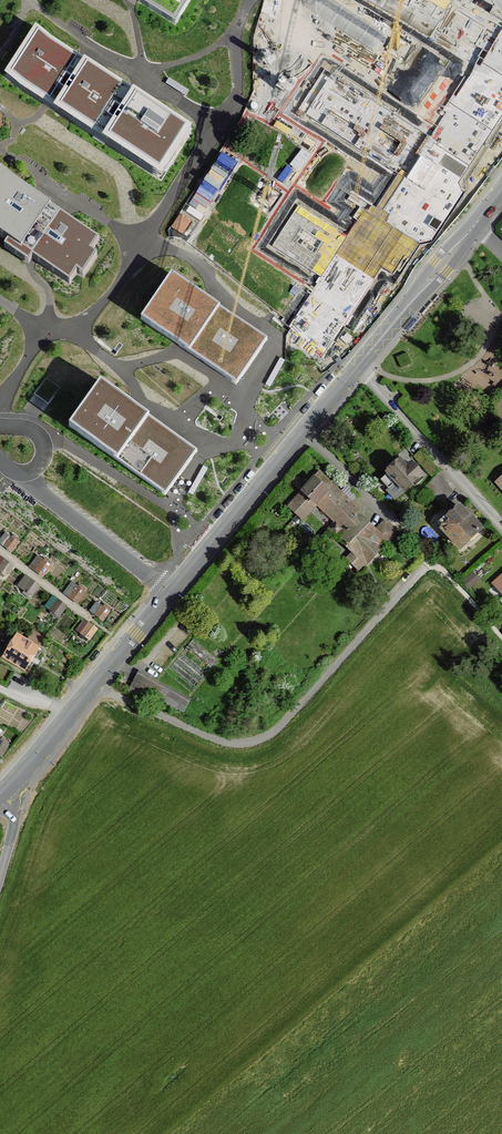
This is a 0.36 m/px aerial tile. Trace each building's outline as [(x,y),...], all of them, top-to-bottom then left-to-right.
[(150,11),(175,26),(191,0),(131,0),(150,11)] [(478,73),(501,33),(501,13),(480,0),(352,0),(478,73)] [(103,70),(36,26),(3,77),(162,182),(195,131),(173,116),(138,93),(103,70)] [(374,95),(327,66),(298,113),(399,175),(428,128),(374,95)] [(0,162),(0,230),(71,279),(103,233),(73,213),(30,183),(0,162)] [(314,210),(295,198),(265,246),(322,282),(353,235),(314,210)] [(260,330),(171,271),(141,317),(170,337),(199,356),(239,383),(270,337),(260,330)] [(396,357),(401,368),(411,363),(407,353),(396,357)] [(135,402),(100,377),(65,424),(167,497),(202,449),(160,420),(135,402)] [(438,470),(421,451),(414,457),(432,476),(438,470)] [(401,462),(388,472),(396,481),(405,491),(421,476),(412,465),(407,469),(401,462)] [(396,481),(388,472),(380,479),(388,488),(396,481)] [(347,498),(321,473),(289,506),(303,519),(317,503),(336,522),(330,528),(355,552),(349,558),(361,570),(398,533),(386,521),(375,531),(357,514),(360,510),(351,502),(347,506),(344,503),(347,498)] [(453,493),(437,476),(425,488),(441,505),(453,493)] [(460,506),(439,525),(461,548),(480,529),(460,506)] [(41,552),(32,565),(45,575),(55,563),(41,552)] [(491,583),(501,595),(501,574),(491,583)] [(19,637),(6,658),(27,670),(45,638),(34,632),(28,642),(19,637)] [(184,711),(189,702),(139,674),(130,689),(153,704),(158,697),(184,711)]
